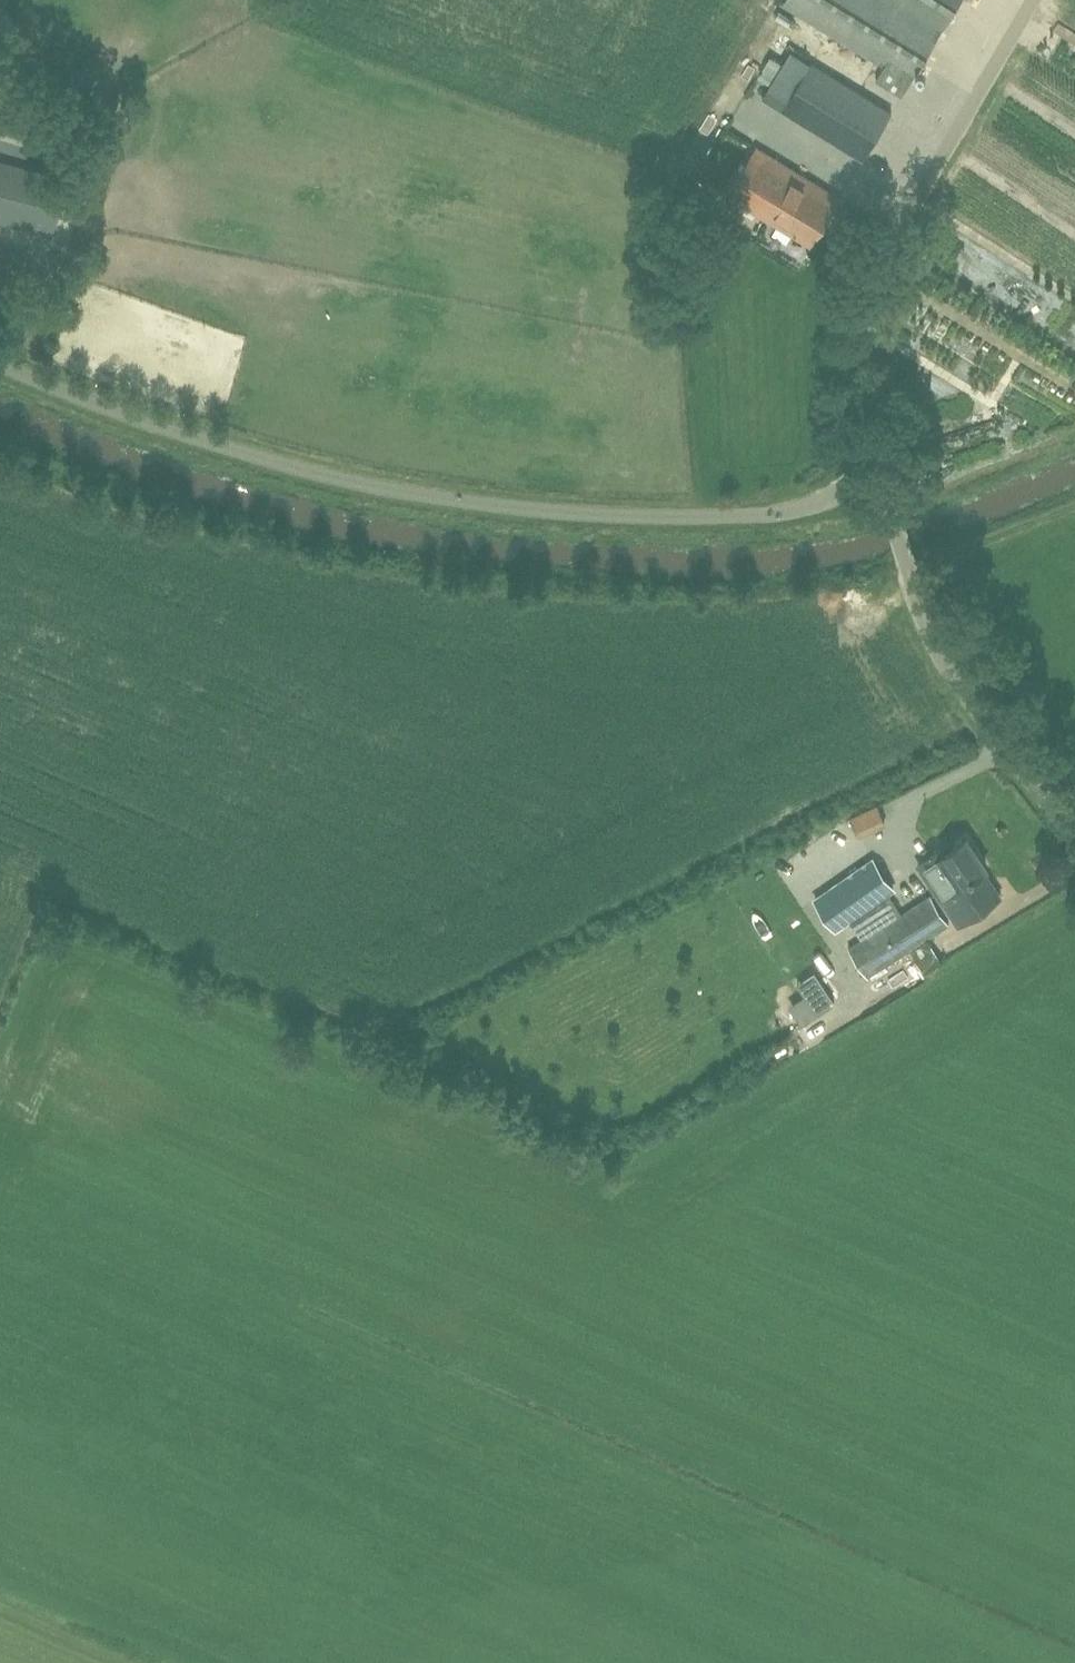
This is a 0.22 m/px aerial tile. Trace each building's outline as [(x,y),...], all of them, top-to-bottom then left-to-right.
[(878,80),(903,96),(942,31),(891,0),(788,0),(785,4),(886,66),(878,80)] [(943,29),(961,0),(897,0),(943,29)] [(863,160),(892,113),(811,64),(783,111),(863,160)] [(26,112),(0,104),(0,148),(29,157),(43,111),(27,106),(26,112)] [(840,199),(757,148),(728,195),(811,246),(840,199)] [(64,191),(0,173),(0,222),(51,236),(64,191)] [(942,783),(921,794),(925,803),(947,792),(942,783)] [(944,899),(984,871),(987,869),(967,839),(945,854),(943,850),(920,866),(937,892),(938,891),(944,899)] [(839,929),(894,891),(873,861),(818,899),(839,929)] [(944,899),(952,912),(951,912),(960,926),(1002,897),(984,871),(944,899)] [(851,949),(869,977),(950,925),(931,897),(851,949)] [(808,912),(793,920),(801,935),(816,928),(808,912)]
